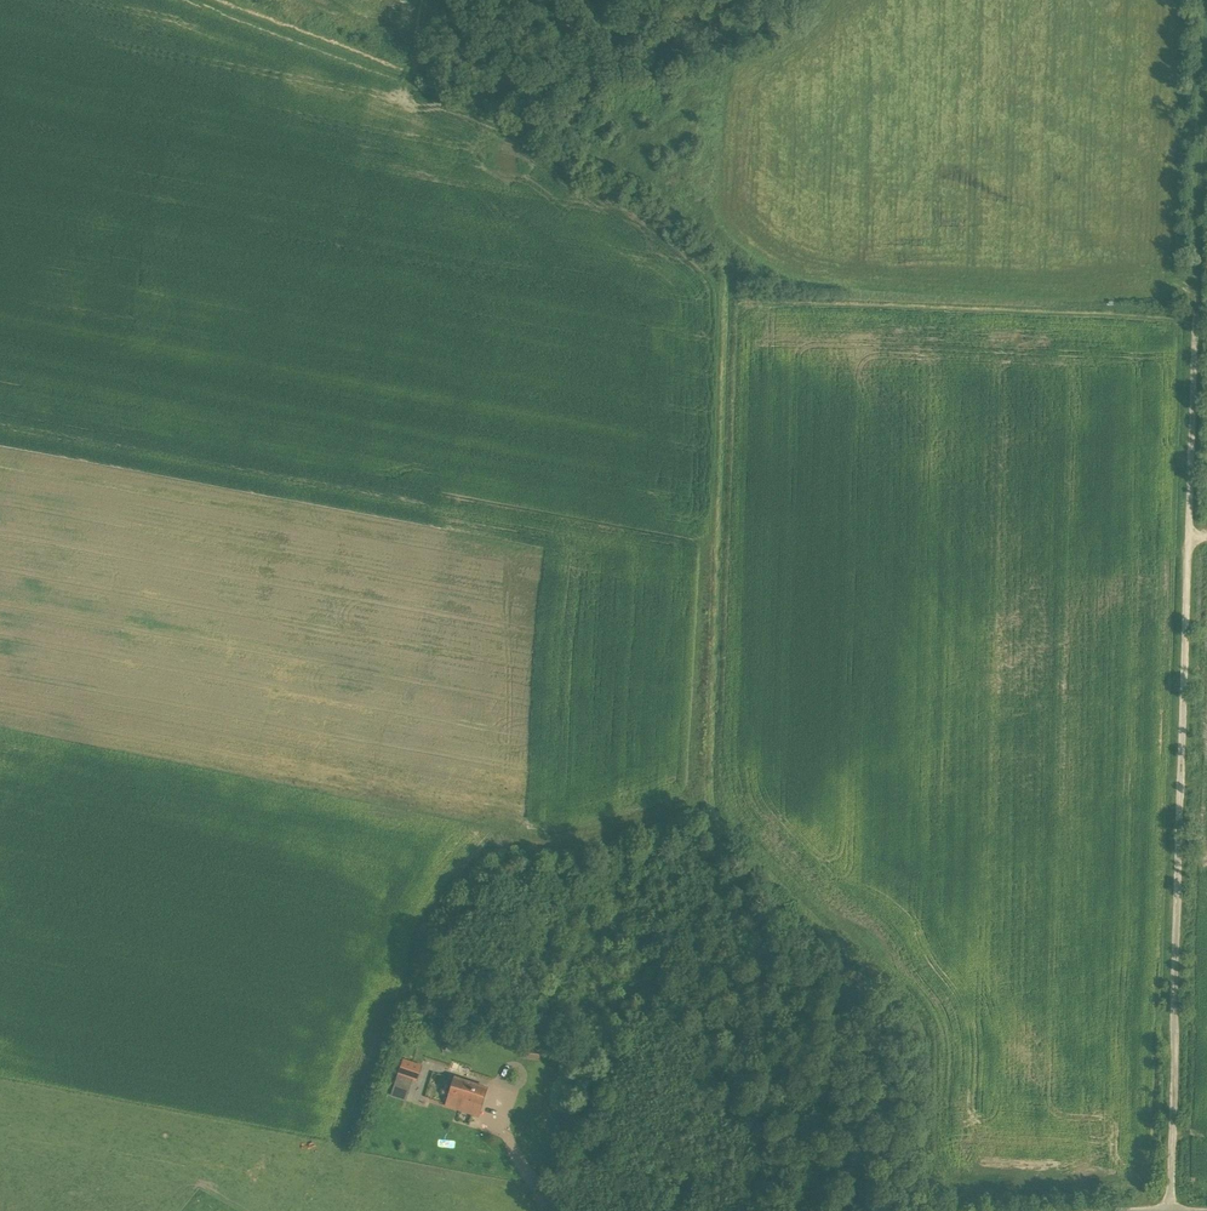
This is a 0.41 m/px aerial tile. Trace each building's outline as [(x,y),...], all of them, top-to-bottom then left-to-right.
[(402,1060),(398,1072),(417,1079),(421,1067),(402,1060)] [(410,1083),(396,1078),(391,1093),(405,1098),(410,1083)] [(486,1088),(454,1078),(446,1104),(478,1114),(486,1088)]
